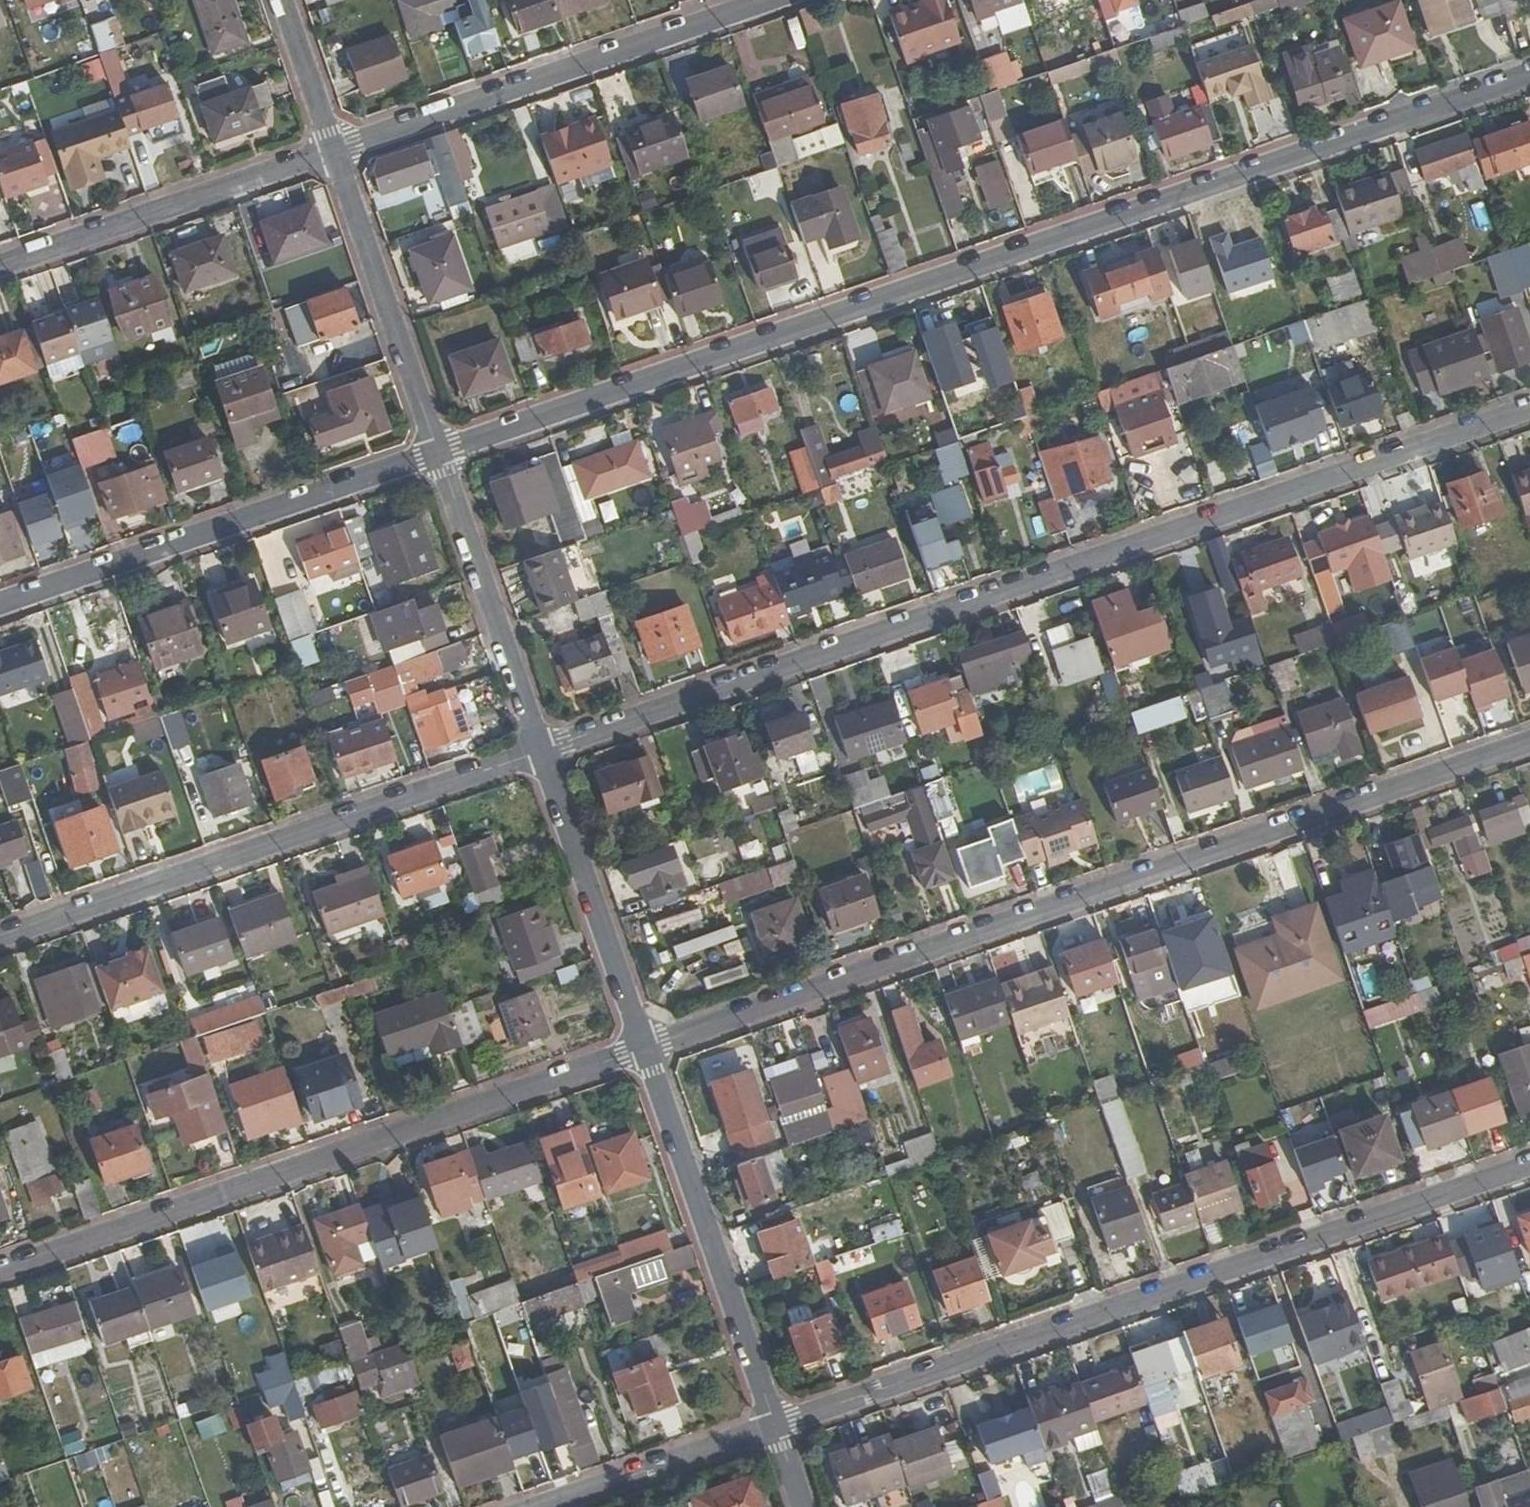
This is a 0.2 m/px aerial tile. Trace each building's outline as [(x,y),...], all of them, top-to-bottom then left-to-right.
[(210,52),(242,40),(228,0),(192,0),(210,52)] [(401,19),(406,18),(413,38),(434,31),(433,27),(429,16),(437,14),(443,12),(439,0),(413,0),(409,1),(409,0),(400,0),(402,3),(396,5),(401,19)] [(443,12),(455,7),(453,0),(439,0),(443,12)] [(561,18),(555,0),(508,0),(519,32),(561,18)] [(561,18),(606,2),(605,0),(555,0),(561,18)] [(943,0),(928,0),(918,3),(919,7),(889,18),(905,64),(923,58),(922,54),(958,42),(943,0)] [(1021,0),(971,0),(977,18),(996,12),(1022,4),(1021,0)] [(1115,13),(1136,5),(1134,0),(1111,0),(1115,13)] [(1251,2),(1254,6),(1257,11),(1260,15),(1305,0),(1258,0),(1251,2)] [(1426,32),(1469,18),(1463,0),(1416,0),(1426,32)] [(1482,18),(1502,11),(1498,0),(1476,0),(1482,18)] [(1502,11),(1512,8),(1509,0),(1498,0),(1502,11)] [(1251,2),(1248,2),(1252,13),(1257,11),(1254,6),(1251,2)] [(1182,23),(1207,17),(1203,3),(1178,9),(1182,23)] [(1345,21),(1361,65),(1381,58),(1379,51),(1409,40),(1396,3),(1345,21)] [(1022,4),(996,12),(1004,36),(1030,27),(1022,4)] [(395,22),(401,19),(396,5),(390,8),(395,22)] [(429,16),(433,27),(441,24),(437,14),(429,16)] [(1469,18),(1426,32),(1428,39),(1471,25),(1469,18)] [(472,24),(482,52),(496,47),(486,20),(472,24)] [(113,50),(115,49),(106,22),(90,28),(99,54),(111,50),(113,50)] [(1174,44),(1170,32),(1155,37),(1159,49),(1174,44)] [(360,92),(405,77),(392,38),(346,53),(360,92)] [(1409,40),(1379,51),(1381,58),(1412,48),(1409,40)] [(1318,98),(1318,99),(1342,90),(1346,102),(1359,98),(1340,44),(1292,61),(1300,73),(1318,98)] [(1248,45),(1194,64),(1205,98),(1227,91),(1229,97),(1241,92),(1246,108),(1267,100),(1248,45)] [(119,74),(111,50),(99,54),(107,78),(119,74)] [(123,78),(113,50),(111,50),(119,74),(107,78),(109,83),(123,78)] [(989,93),(1014,84),(1004,55),(979,64),(989,93)] [(1071,75),(1067,66),(1046,73),(1050,82),(1071,75)] [(700,120),(743,105),(730,67),(687,81),(700,120)] [(1318,98),(1300,73),(1289,77),(1293,90),(1299,88),(1304,103),(1318,98)] [(195,86),(201,103),(228,94),(222,76),(195,86)] [(808,79),(753,98),(756,108),(811,88),(808,79)] [(200,104),(212,139),(238,130),(261,122),(256,108),(270,103),(263,82),(228,94),(201,103),(200,104)] [(127,97),(138,128),(176,115),(165,84),(127,97)] [(756,108),(776,167),(779,166),(795,160),(786,137),(824,124),(811,88),(756,108)] [(888,144),(881,124),(889,122),(879,94),(836,109),(841,123),(846,121),(858,154),(888,144)] [(1165,159),(1220,140),(1208,104),(1175,116),(1168,95),(1146,103),(1148,110),(1165,159)] [(984,132),(991,130),(980,96),(965,101),(969,114),(977,111),(984,132)] [(119,111),(126,132),(138,128),(127,97),(115,101),(119,111)] [(929,169),(944,164),(940,153),(955,148),(963,145),(978,140),(969,114),(965,101),(925,115),(929,127),(915,131),(929,169)] [(96,157),(131,145),(126,132),(119,111),(56,133),(74,184),(95,176),(89,160),(96,157)] [(1083,127),(1087,139),(1098,171),(1135,158),(1124,126),(1120,114),(1083,127)] [(642,122),(627,127),(635,151),(641,168),(685,153),(680,138),(677,129),(672,116),(643,126),(642,122)] [(572,132),(542,143),(556,183),(608,165),(592,119),(570,126),(572,132)] [(1030,172),(1076,157),(1063,120),(1017,136),(1030,172)] [(1495,173),(1529,161),(1529,129),(1528,123),(1483,138),(1495,173)] [(570,126),(540,137),(542,143),(572,132),(570,126)] [(627,127),(614,132),(622,155),(635,151),(627,127)] [(238,130),(212,139),(215,146),(241,137),(238,130)] [(467,164),(455,130),(443,134),(455,168),(467,164)] [(1419,149),(1430,179),(1451,172),(1450,169),(1478,159),(1469,132),(1419,149)] [(455,168),(443,134),(420,142),(422,147),(379,161),(374,172),(382,194),(440,174),(452,207),(467,202),(455,168)] [(4,198),(46,183),(31,140),(0,152),(0,186),(4,198)] [(898,145),(903,161),(914,157),(908,142),(898,145)] [(955,148),(957,154),(964,151),(963,145),(955,148)] [(940,153),(944,164),(959,159),(957,154),(955,148),(940,153)] [(103,179),(96,157),(89,160),(95,176),(74,184),(76,189),(103,179)] [(1450,169),(1451,172),(1454,180),(1468,174),(1482,170),(1478,159),(1450,169)] [(991,210),(1012,202),(996,161),(976,169),(991,210)] [(931,177),(938,198),(953,192),(944,164),(929,169),(931,177)] [(1468,174),(1473,189),(1487,184),(1482,170),(1468,174)] [(1410,186),(1399,182),(1366,193),(1368,197),(1340,207),(1349,236),(1419,212),(1410,186)] [(535,192),(549,230),(564,225),(551,186),(535,192)] [(792,203),(804,240),(824,233),(829,247),(856,237),(838,187),(792,203)] [(498,248),(549,230),(535,192),(484,210),(498,248)] [(1366,193),(1338,203),(1340,207),(1368,197),(1366,193)] [(455,218),(471,213),(467,202),(452,207),(455,218)] [(801,241),(804,240),(792,203),(788,205),(801,241)] [(1469,208),(1479,240),(1493,236),(1483,203),(1469,208)] [(274,260),(323,243),(310,207),(262,223),(274,260)] [(1300,214),(1282,220),(1295,256),(1346,239),(1337,212),(1325,216),(1318,213),(1302,218),(1300,214)] [(869,217),(889,275),(907,269),(892,227),(884,230),(878,214),(869,217)] [(746,257),(786,244),(781,229),(780,225),(741,238),(742,243),(746,257)] [(431,302),(470,289),(452,236),(412,250),(431,302)] [(1432,251),(1427,236),(1416,240),(1420,253),(1400,260),(1409,285),(1440,274),(1432,251)] [(222,237),(173,253),(186,290),(234,274),(222,237)] [(1197,240),(1170,248),(1188,303),(1214,294),(1197,240)] [(1462,240),(1432,251),(1440,274),(1454,270),(1471,264),(1462,240)] [(796,276),(786,244),(746,257),(756,289),(796,276)] [(1084,265),(1098,310),(1157,290),(1143,245),(1125,252),(1129,267),(1108,274),(1103,259),(1084,265)] [(1509,251),(1523,290),(1529,288),(1529,255),(1527,245),(1509,251)] [(1523,290),(1509,251),(1486,258),(1500,298),(1523,290)] [(660,301),(648,266),(645,258),(601,273),(616,316),(660,301)] [(711,261),(664,277),(671,297),(677,315),(725,299),(711,261)] [(664,277),(659,262),(648,266),(660,301),(671,297),(664,277)] [(1352,273),(1329,281),(1337,303),(1360,295),(1352,273)] [(125,338),(150,329),(169,323),(153,276),(133,283),(131,276),(107,284),(125,338)] [(357,325),(345,289),(285,310),(297,346),(357,325)] [(1059,339),(1045,295),(1003,310),(1018,353),(1059,339)] [(112,338),(98,298),(64,309),(65,312),(78,350),(82,361),(116,350),(112,338)] [(1308,342),(1311,350),(1379,330),(1370,303),(1302,322),(1308,342)] [(65,312),(31,323),(45,364),(79,352),(78,350),(65,312)] [(1477,339),(1522,324),(1518,312),(1473,328),(1477,339)] [(260,331),(256,320),(241,325),(245,336),(260,331)] [(546,329),(515,340),(524,364),(590,341),(583,321),(548,333),(546,329)] [(1308,342),(1302,322),(1288,327),(1294,347),(1308,342)] [(169,323),(150,329),(154,341),(173,334),(169,323)] [(1489,374),(1499,371),(1500,373),(1529,362),(1529,351),(1522,324),(1477,339),(1483,356),(1491,353),(1494,361),(1486,364),(1489,374)] [(1469,378),(1470,383),(1486,378),(1469,328),(1406,351),(1420,394),(1469,378)] [(1237,329),(1229,332),(1233,345),(1241,342),(1237,329)] [(21,334),(0,341),(0,381),(33,370),(21,334)] [(512,379),(499,341),(452,357),(466,395),(512,379)] [(1169,367),(1209,353),(1205,341),(1174,352),(1176,357),(1167,360),(1169,367)] [(1248,355),(1243,341),(1241,342),(1233,345),(1238,358),(1248,355)] [(1241,367),(1238,358),(1233,345),(1209,353),(1169,367),(1164,369),(1175,402),(1227,384),(1223,373),(1241,367)] [(913,353),(856,373),(871,418),(929,398),(913,353)] [(1244,377),(1241,367),(1223,373),(1227,384),(1244,377)] [(246,419),(273,409),(259,369),(252,371),(217,383),(217,384),(230,424),(246,419)] [(1324,388),(1338,427),(1381,412),(1367,373),(1324,388)] [(1157,394),(1150,374),(1108,388),(1131,458),(1175,442),(1159,394),(1157,394)] [(1472,387),(1470,383),(1469,378),(1420,394),(1423,402),(1472,387)] [(319,444),(330,440),(365,428),(367,434),(385,428),(368,379),(329,393),(336,412),(311,421),(319,444)] [(1311,387),(1255,407),(1267,442),(1271,455),(1328,435),(1311,387)] [(1029,388),(1017,393),(1021,403),(1026,417),(1034,414),(1038,413),(1029,388)] [(730,403),(741,438),(764,430),(760,415),(776,410),(770,390),(730,403)] [(1104,390),(1094,393),(1101,413),(1111,409),(1104,390)] [(1012,422),(1026,417),(1021,403),(1007,408),(1012,422)] [(276,418),(273,409),(246,419),(249,428),(276,418)] [(710,434),(722,430),(715,412),(704,416),(705,417),(710,434)] [(1039,428),(1034,414),(1026,417),(1030,431),(1039,428)] [(710,434),(705,417),(663,431),(681,483),(706,475),(703,466),(720,461),(710,434)] [(1030,431),(1026,417),(1012,422),(1017,436),(1030,431)] [(249,428),(246,419),(230,424),(239,447),(254,442),(249,428)] [(365,428),(330,440),(332,446),(367,434),(365,428)] [(95,456),(87,432),(70,437),(78,461),(95,456)] [(825,462),(830,479),(884,460),(875,432),(860,437),(864,449),(825,462)] [(804,437),(812,460),(823,457),(826,456),(818,433),(804,437)] [(612,444),(615,451),(634,444),(632,437),(612,444)] [(207,439),(166,453),(178,489),(220,475),(207,439)] [(1096,440),(1038,454),(1052,494),(1064,489),(1066,495),(1108,480),(1101,459),(1096,440)] [(968,475),(956,441),(947,445),(954,466),(959,478),(968,475)] [(1271,455),(1267,442),(1251,448),(1261,479),(1278,473),(1271,455)] [(564,473),(574,503),(649,477),(637,443),(634,444),(615,451),(574,465),(576,468),(564,473)] [(992,459),(988,443),(967,449),(982,502),(1005,495),(1003,487),(1015,483),(1007,455),(992,459)] [(943,470),(954,466),(947,445),(936,448),(943,470)] [(813,469),(805,448),(794,452),(801,473),(807,471),(813,469)] [(549,513),(562,548),(587,539),(574,503),(564,473),(557,453),(512,468),(514,475),(492,483),(508,528),(549,513)] [(823,457),(812,460),(820,482),(830,479),(825,462),(823,457)] [(100,479),(113,517),(157,501),(144,464),(100,479)] [(81,466),(46,478),(51,494),(63,528),(98,517),(81,466)] [(796,475),(803,494),(814,490),(807,471),(801,473),(796,475)] [(1463,528),(1504,514),(1496,491),(1489,493),(1483,474),(1449,485),(1463,528)] [(1512,481),(1525,517),(1529,516),(1529,474),(1512,481)] [(929,496),(939,524),(967,515),(957,486),(929,496)] [(1052,494),(1054,499),(1066,495),(1064,489),(1052,494)] [(633,508),(652,504),(648,490),(630,494),(633,508)] [(51,494),(19,505),(34,549),(66,538),(63,528),(51,494)] [(682,536),(696,531),(739,516),(737,511),(709,521),(708,519),(694,524),(685,498),(671,503),(673,510),(682,536)] [(1050,536),(1065,531),(1054,500),(1040,505),(1050,536)] [(1410,561),(1457,545),(1443,504),(1395,521),(1406,550),(1410,561)] [(23,523),(19,510),(9,513),(13,526),(23,523)] [(9,513),(0,516),(0,560),(21,552),(16,535),(13,526),(9,513)] [(933,515),(909,524),(926,572),(962,559),(955,541),(944,545),(933,515)] [(361,516),(344,522),(344,523),(356,559),(374,553),(361,516)] [(419,518),(411,521),(428,570),(437,567),(419,518)] [(1356,592),(1391,580),(1383,557),(1373,528),(1370,518),(1348,525),(1337,529),(1318,536),(1319,540),(1329,568),(1330,572),(1347,566),(1356,592)] [(428,570),(411,521),(373,534),(390,584),(428,571),(428,570)] [(1335,525),(1337,529),(1348,525),(1346,521),(1335,525)] [(1383,557),(1406,550),(1395,521),(1373,528),(1383,557)] [(16,535),(26,532),(23,523),(13,526),(16,535)] [(334,582),(361,572),(356,559),(344,523),(331,528),(333,534),(325,536),(297,545),(308,577),(330,570),(334,582)] [(333,534),(331,528),(323,530),(325,536),(333,534)] [(691,562),(692,566),(706,561),(696,531),(682,536),(691,562)] [(1221,537),(1209,541),(1227,596),(1240,591),(1236,581),(1230,563),(1221,537)] [(854,590),(855,595),(906,578),(893,540),(843,557),(843,560),(854,590)] [(1301,546),(1311,574),(1329,568),(1319,540),(1301,546)] [(1236,581),(1240,591),(1249,616),(1266,611),(1259,592),(1302,577),(1291,543),(1278,547),(1276,544),(1242,555),(1243,559),(1249,576),(1236,581)] [(522,562),(541,613),(572,602),(576,601),(559,549),(522,562)] [(769,566),(773,577),(787,618),(810,611),(809,610),(806,601),(825,595),(827,601),(842,596),(842,594),(831,564),(829,557),(813,563),(811,558),(793,564),(791,559),(769,566)] [(1230,563),(1236,581),(1249,576),(1243,559),(1230,563)] [(842,594),(854,590),(843,560),(831,564),(842,594)] [(733,642),(789,623),(787,618),(773,577),(759,582),(762,590),(720,604),(733,642)] [(230,596),(254,587),(253,583),(228,591),(230,596)] [(269,629),(254,587),(230,596),(228,591),(211,597),(226,643),(269,629)] [(274,600),(289,643),(316,633),(301,591),(274,600)] [(617,674),(632,669),(605,591),(576,601),(572,602),(579,621),(595,616),(601,634),(560,648),(565,664),(573,687),(574,689),(617,674)] [(1090,604),(1112,668),(1168,649),(1156,614),(1136,620),(1126,592),(1090,604)] [(1190,599),(1197,621),(1212,616),(1219,638),(1204,643),(1211,666),(1229,660),(1229,657),(1254,649),(1245,623),(1226,628),(1215,592),(1190,599)] [(806,601),(809,610),(828,604),(827,601),(825,595),(806,601)] [(383,652),(386,651),(420,640),(446,631),(435,605),(423,609),(420,600),(370,617),(383,652)] [(160,619),(141,626),(154,668),(199,652),(182,605),(158,613),(160,619)] [(651,663),(700,647),(686,606),(637,622),(651,663)] [(139,620),(141,626),(160,619),(158,613),(139,620)] [(1212,616),(1197,621),(1204,643),(1219,638),(1212,616)] [(1351,625),(1356,638),(1367,634),(1362,621),(1351,625)] [(1415,648),(1406,622),(1393,627),(1401,652),(1415,648)] [(1046,632),(1054,654),(1077,646),(1070,624),(1046,632)] [(1331,632),(1336,645),(1356,638),(1351,625),(1331,632)] [(1013,672),(1033,665),(1022,633),(988,644),(975,649),(957,654),(972,698),(1017,683),(1013,672)] [(1306,652),(1333,643),(1330,633),(1303,642),(1306,652)] [(301,641),(304,650),(313,647),(310,637),(301,641)] [(0,652),(0,695),(50,678),(36,639),(0,652)] [(973,643),(975,649),(988,644),(986,639),(973,643)] [(386,651),(390,665),(394,664),(425,653),(420,640),(386,651)] [(1529,690),(1529,640),(1507,647),(1523,692),(1529,690)] [(290,644),(298,668),(307,665),(299,641),(290,644)] [(394,664),(405,697),(407,704),(415,701),(422,720),(429,718),(438,746),(461,738),(459,735),(469,731),(459,701),(448,705),(443,690),(422,698),(416,680),(468,662),(461,641),(425,653),(394,664)] [(1077,646),(1054,654),(1052,655),(1062,685),(1100,672),(1090,642),(1077,646)] [(1435,706),(1444,733),(1501,713),(1482,655),(1436,671),(1447,702),(1435,706)] [(1267,668),(1276,696),(1299,688),(1290,660),(1267,668)] [(1252,665),(1254,672),(1267,668),(1264,661),(1252,665)] [(133,711),(129,701),(150,694),(139,663),(94,677),(109,720),(133,711)] [(390,665),(365,674),(366,677),(347,684),(354,704),(375,697),(378,706),(405,697),(394,664),(390,665)] [(566,690),(573,687),(565,664),(558,666),(566,690)] [(626,700),(641,695),(632,669),(617,674),(626,700)] [(90,739),(105,734),(85,673),(70,679),(74,691),(90,739)] [(1202,690),(1224,683),(1234,679),(1232,673),(1200,684),(1202,690)] [(958,677),(937,684),(936,680),(925,683),(923,678),(905,684),(921,733),(944,726),(950,744),(980,734),(966,691),(963,692),(958,677)] [(1367,690),(1379,728),(1419,714),(1407,677),(1367,690)] [(1197,692),(1208,722),(1235,713),(1224,683),(1202,690),(1197,692)] [(331,686),(306,695),(312,711),(336,702),(331,686)] [(1353,695),(1366,732),(1379,728),(1367,690),(1353,695)] [(90,739),(74,691),(53,697),(69,748),(87,744),(90,739)] [(1128,716),(1136,738),(1186,721),(1178,699),(1128,716)] [(1297,716),(1311,754),(1335,745),(1340,759),(1360,752),(1342,700),(1297,716)] [(140,723),(160,716),(156,704),(136,710),(140,723)] [(907,744),(893,705),(836,724),(850,763),(907,744)] [(829,749),(815,710),(769,726),(776,744),(768,747),(771,757),(779,755),(780,757),(791,754),(793,760),(829,749)] [(166,732),(160,716),(140,723),(132,725),(138,741),(166,732)] [(342,777),(376,766),(374,762),(394,755),(382,721),(329,739),(342,777)] [(1246,793),(1303,773),(1288,728),(1231,748),(1246,793)] [(768,784),(758,755),(749,759),(741,735),(694,751),(705,783),(714,780),(718,792),(756,779),(759,787),(768,784)] [(1011,756),(1031,749),(1028,742),(1003,750),(1005,758),(1011,756)] [(67,748),(77,791),(97,787),(87,744),(69,748),(67,748)] [(276,800),(296,793),(294,786),(314,779),(303,747),(263,761),(276,800)] [(174,756),(184,785),(197,781),(190,751),(174,756)] [(374,762),(376,766),(395,759),(394,755),(374,762)] [(606,812),(660,794),(648,756),(594,774),(606,812)] [(1188,818),(1236,802),(1220,759),(1174,775),(1188,818)] [(0,771),(0,775),(11,804),(32,796),(21,763),(0,771)] [(216,815),(253,802),(240,764),(218,771),(217,767),(201,772),(216,815)] [(1116,824),(1160,808),(1147,769),(1102,785),(1116,824)] [(107,788),(123,834),(145,826),(143,819),(174,808),(161,770),(107,788)] [(865,774),(843,782),(853,811),(862,808),(890,798),(884,780),(869,785),(865,774)] [(922,787),(937,830),(941,829),(939,824),(950,820),(942,799),(945,798),(941,787),(950,784),(948,778),(946,779),(922,787)] [(922,787),(890,798),(862,808),(870,832),(909,819),(920,851),(912,853),(924,889),(954,879),(942,843),(937,830),(922,787)] [(750,804),(754,815),(776,808),(772,797),(750,804)] [(1529,829),(1529,812),(1526,800),(1481,816),(1490,843),(1529,829)] [(1011,822),(1027,869),(1047,862),(1050,870),(1069,863),(1066,855),(1065,851),(1074,848),(1075,852),(1096,845),(1081,802),(1062,809),(1061,805),(1049,809),(1051,813),(1031,820),(1029,816),(1011,822)] [(72,864),(115,850),(101,808),(58,823),(72,864)] [(143,819),(145,826),(176,815),(174,808),(143,819)] [(1452,842),(1459,861),(1484,852),(1477,833),(1472,834),(1467,821),(1431,833),(1423,811),(1412,814),(1425,851),(1452,842)] [(790,812),(778,816),(785,834),(796,830),(790,812)] [(1472,834),(1477,833),(1473,819),(1467,821),(1472,834)] [(0,827),(0,844),(22,837),(17,822),(0,827)] [(13,856),(27,851),(22,837),(0,844),(0,860),(13,856)] [(1413,908),(1441,898),(1430,866),(1425,867),(1415,838),(1384,849),(1391,870),(1374,876),(1383,904),(1390,924),(1416,915),(1413,908)] [(476,892),(473,893),(479,911),(508,901),(503,884),(492,888),(483,859),(493,855),(488,840),(461,850),(476,892)] [(968,890),(1002,878),(990,840),(955,852),(968,890)] [(402,896),(448,881),(435,843),(389,858),(402,896)] [(769,868),(793,860),(789,848),(764,856),(769,868)] [(641,884),(650,910),(666,905),(679,900),(675,890),(683,887),(671,850),(624,866),(631,888),(641,884)] [(1466,880),(1491,872),(1484,852),(1459,861),(1466,880)] [(14,861),(13,856),(0,860),(0,866),(14,861)] [(724,905),(800,879),(793,860),(769,868),(718,887),(724,905)] [(384,914),(367,865),(345,873),(348,881),(335,886),(313,893),(327,934),(384,914)] [(816,883),(833,931),(878,916),(861,868),(816,883)] [(1395,936),(1390,924),(1383,904),(1374,876),(1372,872),(1347,880),(1351,892),(1343,895),(1323,902),(1341,955),(1395,936)] [(348,881),(345,873),(332,878),(335,886),(348,881)] [(1351,892),(1347,880),(1339,883),(1343,895),(1351,892)] [(230,917),(244,957),(296,940),(280,893),(259,900),(261,907),(230,917)] [(479,911),(473,893),(459,897),(465,915),(479,911)] [(261,907),(259,900),(228,911),(230,917),(261,907)] [(754,917),(760,934),(767,955),(807,941),(794,904),(754,917)] [(516,973),(560,958),(553,938),(549,939),(538,906),(498,921),(516,973)] [(1312,908),(1285,918),(1290,933),(1280,937),(1235,953),(1254,1008),(1336,981),(1312,908)] [(656,916),(657,930),(701,925),(700,912),(656,916)] [(1290,933),(1285,918),(1274,922),(1280,937),(1290,933)] [(173,935),(187,973),(232,958),(218,919),(173,935)] [(732,927),(672,944),(675,957),(735,940),(732,927)] [(1178,991),(1155,928),(1117,941),(1128,977),(1140,973),(1148,1000),(1178,991)] [(419,945),(415,934),(396,941),(400,952),(419,945)] [(767,955),(760,934),(754,935),(763,962),(768,960),(809,946),(807,941),(767,955)] [(1516,944),(1517,946),(1521,958),(1529,956),(1529,940),(1516,944)] [(1115,984),(1100,942),(1061,955),(1076,997),(1115,984)] [(1497,953),(1501,966),(1521,958),(1517,946),(1497,953)] [(108,1008),(109,1011),(127,1005),(129,1000),(140,996),(145,998),(163,992),(147,947),(126,954),(127,957),(94,968),(108,1008)] [(1529,983),(1529,956),(1521,958),(1527,975),(1529,983)] [(520,984),(554,972),(564,968),(560,958),(516,973),(520,984)] [(1506,982),(1527,975),(1521,958),(1501,966),(1506,982)] [(559,988),(597,974),(592,959),(564,968),(554,972),(559,988)] [(94,968),(92,961),(84,964),(91,984),(88,985),(97,1012),(108,1008),(94,968)] [(50,967),(53,974),(65,970),(62,963),(50,967)] [(53,1026),(97,1012),(88,985),(91,984),(84,964),(65,970),(53,974),(37,979),(53,1026)] [(1054,977),(1051,969),(1031,975),(1033,982),(1001,993),(1011,1023),(1015,1035),(1068,1017),(1060,995),(1054,977)] [(1033,982),(1031,975),(999,986),(1001,993),(1033,982)] [(342,987),(346,999),(377,989),(373,976),(342,987)] [(999,986),(997,981),(944,999),(958,1041),(1011,1023),(1001,993),(999,986)] [(336,989),(340,1001),(346,999),(342,987),(336,989)] [(332,990),(316,996),(320,1008),(340,1001),(336,989),(332,990)] [(1439,1011),(1432,989),(1415,995),(1421,1012),(1437,1057),(1449,1053),(1436,1012),(1439,1011)] [(438,1052),(462,1044),(449,1008),(444,993),(374,1017),(389,1060),(429,1046),(435,1044),(438,1052)] [(501,1005),(515,1047),(548,1036),(534,993),(501,1005)] [(1421,1012),(1415,995),(1397,1001),(1403,1019),(1421,1012)] [(10,998),(0,1002),(0,1057),(27,1048),(10,998)] [(190,1022),(195,1038),(264,1014),(258,998),(190,1022)] [(462,1044),(462,1045),(485,1037),(471,1000),(449,1008),(462,1044)] [(906,1008),(890,1013),(910,1070),(942,1059),(936,1042),(920,1047),(906,1008)] [(1030,1046),(1073,1031),(1068,1017),(1015,1035),(1026,1067),(1036,1064),(1030,1046)] [(868,1021),(837,1031),(851,1072),(854,1081),(855,1083),(886,1073),(879,1053),(885,1050),(880,1036),(874,1038),(868,1021)] [(214,1060),(261,1044),(255,1026),(208,1042),(214,1060)] [(188,1065),(202,1060),(194,1034),(179,1039),(188,1065)] [(435,1044),(429,1046),(432,1055),(438,1052),(435,1044)] [(1519,1123),(1529,1120),(1529,1047),(1496,1059),(1519,1123)] [(61,1049),(46,1054),(57,1086),(72,1081),(61,1049)] [(1179,1076),(1204,1068),(1199,1053),(1174,1062),(1179,1076)] [(812,1068),(808,1057),(795,1061),(797,1066),(767,1076),(770,1083),(812,1068)] [(942,1059),(910,1070),(915,1087),(948,1076),(942,1059)] [(343,1061),(299,1075),(315,1122),(359,1107),(343,1061)] [(302,1124),(282,1066),(227,1085),(244,1131),(280,1119),(283,1127),(284,1130),(302,1124)] [(812,1068),(770,1083),(781,1116),(787,1114),(788,1114),(794,1112),(804,1109),(806,1113),(825,1106),(812,1068)] [(712,1085),(735,1152),(775,1139),(752,1071),(712,1085)] [(835,1108),(827,1111),(834,1132),(868,1120),(855,1083),(854,1081),(851,1072),(826,1080),(835,1108)] [(227,1129),(209,1076),(169,1090),(165,1081),(146,1087),(150,1098),(147,1099),(154,1119),(174,1112),(184,1108),(194,1139),(227,1129)] [(1098,1104),(1115,1098),(1107,1077),(1091,1083),(1094,1092),(1098,1104)] [(1450,1096),(1464,1136),(1501,1122),(1488,1082),(1450,1096)] [(78,1095),(85,1115),(102,1109),(95,1089),(78,1095)] [(1426,1150),(1464,1136),(1450,1096),(1396,1114),(1409,1150),(1424,1145),(1426,1150)] [(1143,1174),(1117,1098),(1115,1098),(1098,1104),(1125,1180),(1143,1174)] [(2,1104),(0,1105),(0,1136),(4,1148),(16,1144),(2,1104)] [(184,1108),(174,1112),(185,1143),(194,1139),(184,1108)] [(834,1132),(827,1111),(790,1124),(782,1127),(785,1135),(789,1147),(834,1132)] [(86,1129),(91,1142),(135,1127),(131,1114),(86,1129)] [(781,1116),(779,1117),(782,1127),(790,1124),(787,1114),(781,1116)] [(1046,1123),(1057,1153),(1073,1147),(1062,1117),(1046,1123)] [(1353,1178),(1398,1163),(1382,1118),(1338,1133),(1350,1169),(1353,1178)] [(280,1119),(244,1131),(247,1140),(283,1127),(280,1119)] [(563,1206),(600,1193),(584,1142),(590,1140),(585,1125),(541,1141),(563,1206)] [(135,1127),(91,1142),(105,1185),(150,1169),(135,1127)] [(964,1129),(934,1139),(935,1143),(941,1159),(971,1149),(964,1129)] [(1350,1169),(1338,1133),(1294,1148),(1306,1184),(1350,1169)] [(643,1164),(638,1150),(632,1134),(587,1150),(603,1193),(648,1178),(643,1164)] [(63,1190),(43,1140),(30,1144),(31,1146),(12,1153),(19,1173),(23,1172),(35,1207),(51,1202),(48,1195),(63,1190)] [(941,1159),(935,1143),(906,1153),(912,1169),(941,1159)] [(1245,1143),(1232,1147),(1235,1155),(1248,1151),(1245,1143)] [(468,1153),(484,1199),(541,1180),(529,1146),(487,1160),(483,1148),(468,1153)] [(1248,1151),(1235,1155),(1242,1175),(1245,1174),(1256,1207),(1272,1202),(1271,1197),(1281,1193),(1271,1164),(1269,1165),(1262,1146),(1248,1151)] [(643,1148),(638,1150),(643,1164),(648,1162),(643,1148)] [(786,1169),(780,1150),(772,1153),(755,1159),(738,1165),(747,1189),(742,1191),(747,1207),(772,1198),(766,1182),(781,1177),(779,1171),(786,1169)] [(440,1213),(484,1199),(468,1153),(424,1168),(440,1213)] [(1198,1221),(1199,1223),(1238,1209),(1223,1165),(1183,1179),(1186,1186),(1198,1221)] [(73,1185),(86,1221),(102,1215),(90,1179),(73,1185)] [(1163,1232),(1198,1221),(1186,1186),(1151,1197),(1163,1232)] [(1108,1250),(1144,1237),(1128,1190),(1092,1203),(1108,1250)] [(8,1220),(0,1196),(0,1222),(8,1220)] [(381,1266),(438,1247),(421,1198),(390,1209),(364,1217),(372,1240),(381,1266)] [(364,1217),(390,1209),(388,1202),(362,1211),(364,1217)] [(1038,1219),(988,1236),(1002,1275),(1010,1273),(1012,1276),(1018,1278),(1033,1272),(1035,1264),(1043,1262),(1042,1259),(1058,1254),(1054,1244),(1072,1238),(1060,1204),(1036,1212),(1038,1219)] [(359,1245),(372,1240),(364,1217),(362,1211),(359,1205),(314,1220),(334,1276),(366,1265),(359,1245)] [(1529,1260),(1529,1215),(1513,1221),(1527,1261),(1529,1260)] [(759,1236),(775,1279),(813,1266),(797,1222),(759,1236)] [(278,1238),(248,1249),(263,1294),(320,1275),(302,1224),(276,1233),(278,1238)] [(1456,1269),(1459,1277),(1465,1275),(1467,1281),(1478,1277),(1481,1285),(1517,1273),(1501,1226),(1448,1244),(1456,1269)] [(276,1233),(246,1244),(248,1249),(278,1238),(276,1233)] [(625,1268),(672,1251),(666,1233),(619,1249),(620,1253),(625,1268)] [(1392,1291),(1456,1269),(1448,1244),(1444,1234),(1366,1262),(1374,1285),(1389,1280),(1392,1291)] [(622,1291),(676,1273),(674,1267),(697,1260),(692,1245),(672,1251),(625,1268),(598,1277),(591,1280),(596,1294),(608,1326),(631,1318),(622,1291)] [(188,1261),(204,1308),(250,1293),(234,1246),(188,1261)] [(593,1262),(598,1277),(625,1268),(620,1253),(593,1262)] [(990,1301),(975,1258),(934,1273),(948,1316),(990,1301)] [(676,1273),(699,1265),(697,1260),(674,1267),(676,1273)] [(571,1270),(577,1285),(591,1280),(598,1277),(593,1262),(571,1270)] [(133,1283),(161,1275),(159,1270),(131,1278),(133,1283)] [(135,1288),(148,1327),(193,1313),(178,1270),(161,1275),(133,1283),(135,1288)] [(838,1288),(833,1273),(821,1278),(826,1292),(838,1288)] [(1483,1291),(1519,1278),(1517,1273),(1481,1285),(1483,1291)] [(577,1285),(582,1299),(596,1294),(591,1280),(577,1285)] [(1377,1296),(1392,1291),(1389,1280),(1374,1285),(1377,1296)] [(918,1326),(903,1283),(863,1297),(878,1340),(918,1326)] [(483,1317),(521,1304),(514,1285),(477,1298),(483,1317)] [(573,1311),(584,1307),(582,1299),(577,1285),(521,1304),(528,1325),(564,1313),(567,1323),(576,1320),(573,1311)] [(103,1342),(148,1327),(135,1288),(110,1297),(111,1299),(91,1306),(103,1342)] [(1349,1297),(1298,1316),(1316,1363),(1366,1344),(1349,1297)] [(1279,1303),(1238,1317),(1251,1357),(1293,1343),(1279,1303)] [(536,1347),(528,1325),(521,1304),(483,1317),(464,1323),(497,1418),(504,1440),(535,1430),(523,1394),(549,1386),(547,1381),(541,1362),(536,1347)] [(29,1353),(83,1335),(85,1335),(75,1306),(19,1324),(29,1353)] [(803,1366),(840,1353),(827,1315),(790,1328),(803,1366)] [(1193,1368),(1196,1379),(1237,1365),(1222,1321),(1181,1335),(1183,1340),(1193,1368)] [(339,1330),(350,1362),(372,1355),(361,1323),(339,1330)] [(1492,1342),(1501,1370),(1529,1360),(1529,1328),(1492,1342)] [(29,1353),(34,1368),(88,1350),(83,1335),(29,1353)] [(460,1369),(474,1364),(465,1337),(451,1342),(460,1369)] [(1166,1345),(1175,1374),(1193,1368),(1183,1340),(1166,1345)] [(541,1362),(555,1357),(550,1342),(536,1347),(541,1362)] [(422,1385),(407,1343),(372,1355),(350,1362),(360,1392),(374,1387),(379,1400),(422,1385)] [(1126,1349),(1129,1358),(1145,1352),(1142,1344),(1126,1349)] [(1132,1367),(1147,1411),(1154,1431),(1177,1423),(1161,1379),(1175,1374),(1166,1345),(1145,1352),(1129,1358),(1132,1367)] [(1431,1412),(1446,1407),(1461,1402),(1442,1345),(1412,1356),(1431,1412)] [(1274,1351),(1278,1365),(1297,1360),(1293,1346),(1274,1351)] [(654,1363),(646,1365),(636,1369),(630,1350),(608,1358),(619,1390),(627,1387),(637,1414),(675,1400),(661,1360),(654,1363)] [(643,1357),(646,1365),(654,1363),(651,1355),(643,1357)] [(29,1388),(18,1357),(0,1363),(0,1398),(29,1388)] [(273,1361),(282,1386),(294,1382),(285,1357),(273,1361)] [(561,1376),(555,1357),(541,1362),(547,1381),(561,1376)] [(1079,1385),(1095,1429),(1147,1411),(1132,1367),(1112,1374),(1103,1377),(1102,1376),(1079,1384),(1079,1385)] [(1480,1395),(1498,1389),(1492,1372),(1474,1378),(1480,1395)] [(299,1398),(301,1404),(315,1399),(314,1395),(325,1391),(319,1373),(294,1382),(299,1398)] [(565,1375),(561,1376),(547,1381),(549,1386),(570,1448),(583,1444),(584,1443),(588,1442),(565,1375)] [(1505,1410),(1512,1408),(1517,1424),(1529,1419),(1529,1379),(1498,1389),(1505,1410)] [(282,1386),(264,1392),(270,1408),(299,1398),(294,1382),(282,1386)] [(1317,1449),(1301,1405),(1312,1402),(1305,1382),(1266,1395),(1287,1459),(1317,1449)] [(1384,1407),(1391,1426),(1413,1419),(1407,1402),(1402,1404),(1394,1382),(1378,1387),(1380,1394),(1384,1407)] [(1065,1439),(1095,1429),(1079,1385),(1054,1393),(1052,1389),(1025,1398),(1028,1408),(1043,1452),(1067,1444),(1065,1439)] [(1453,1428),(1505,1410),(1498,1389),(1480,1395),(1461,1402),(1446,1407),(1447,1412),(1453,1428)] [(322,1428),(361,1414),(354,1393),(315,1407),(322,1428)] [(176,1408),(180,1422),(207,1412),(202,1398),(176,1408)] [(1391,1426),(1384,1407),(1336,1424),(1343,1443),(1350,1441),(1364,1436),(1391,1426)] [(1046,1461),(1043,1452),(1028,1408),(1009,1415),(993,1420),(974,1426),(987,1465),(1020,1454),(1025,1468),(1046,1461)] [(991,1413),(993,1420),(1009,1415),(1006,1408),(991,1413)] [(288,1413),(273,1418),(281,1439),(295,1434),(288,1413)] [(273,1418),(246,1427),(254,1450),(266,1446),(277,1478),(307,1468),(295,1434),(281,1439),(273,1418)] [(504,1440),(497,1418),(440,1437),(458,1489),(515,1470),(506,1445),(504,1440)] [(1333,1419),(1316,1425),(1320,1438),(1338,1432),(1333,1419)] [(211,1430),(207,1420),(189,1426),(193,1436),(211,1430)] [(118,1428),(121,1439),(139,1433),(135,1421),(118,1428)] [(892,1444),(885,1423),(824,1445),(840,1493),(901,1472),(892,1444)] [(1365,1441),(1393,1431),(1391,1426),(1364,1436),(1365,1441)] [(892,1444),(901,1472),(907,1489),(952,1474),(937,1429),(892,1444)] [(66,1461),(89,1453),(81,1430),(58,1438),(66,1461)] [(1400,1452),(1393,1431),(1365,1441),(1372,1461),(1400,1452)] [(515,1470),(516,1474),(546,1464),(536,1435),(506,1445),(515,1470)] [(1350,1441),(1352,1446),(1365,1441),(1364,1436),(1350,1441)] [(1365,1441),(1352,1446),(1359,1466),(1372,1461),(1365,1441)] [(576,1465),(578,1470),(591,1466),(584,1443),(583,1444),(589,1461),(576,1465)] [(570,1448),(576,1465),(589,1461),(583,1444),(570,1448)] [(401,1506),(407,1506),(444,1493),(431,1456),(388,1471),(401,1506)] [(9,1481),(1,1457),(0,1457),(0,1484),(9,1481)] [(1420,1506),(1464,1506),(1449,1462),(1409,1476),(1420,1506)] [(1107,1467),(1084,1473),(1091,1498),(1114,1492),(1107,1467)] [(986,1503),(999,1498),(1000,1498),(993,1479),(991,1472),(990,1472),(977,1476),(986,1503)] [(752,1478),(689,1499),(692,1506),(761,1506),(752,1478)] [(1501,1501),(1495,1483),(1474,1490),(1480,1506),(1529,1506),(1529,1491),(1501,1501)] [(1120,1496),(1076,1506),(1123,1506),(1120,1496)] [(999,1498),(986,1503),(974,1506),(1002,1506),(999,1498)]
